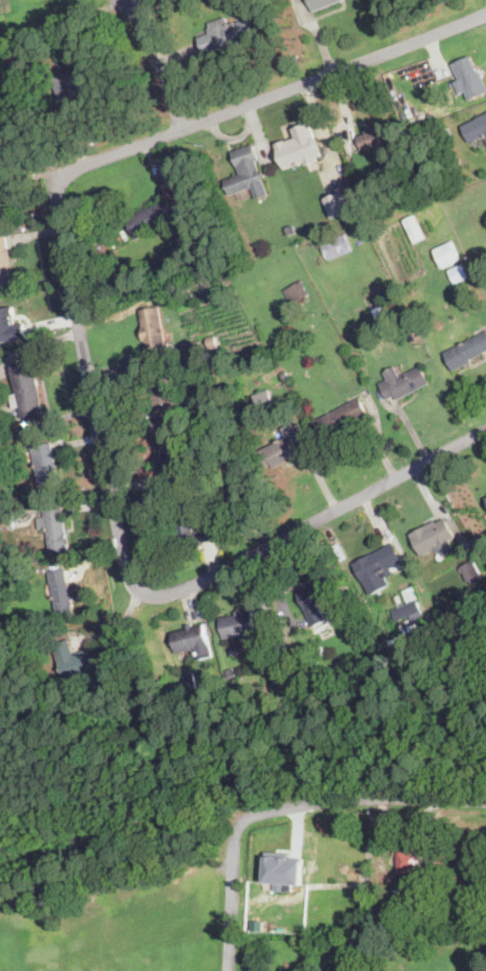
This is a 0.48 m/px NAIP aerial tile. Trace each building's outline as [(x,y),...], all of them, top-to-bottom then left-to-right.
[(314,12),(309,0),(345,0),(316,11),(314,12)] [(229,23),(229,24),(235,22),(236,24),(252,18),(259,35),(251,38),(252,39),(229,48),(228,47),(222,50),(221,48),(205,54),(198,38),(211,33),(209,28),(211,27),(210,23),(226,17),(229,23)] [(480,72),(485,85),(485,96),(471,103),(466,92),(459,94),(454,82),(460,80),(452,64),(471,56),(478,73),(480,72)] [(80,68),(83,76),(91,73),(96,87),(87,91),(85,86),(76,89),(78,94),(61,101),(60,97),(53,78),(80,68)] [(477,118),(485,114),(485,138),(485,136),(470,144),(462,127),(477,118)] [(315,136),(321,153),(322,155),(316,158),(318,162),(307,166),(305,162),(286,170),(279,153),(276,144),(286,140),(287,141),(296,138),(293,130),(310,123),(315,136)] [(389,124),(391,129),(395,141),(376,149),(375,145),(363,150),(358,137),(367,134),(366,129),(378,124),(379,127),(389,124)] [(456,142),(446,146),(441,132),(450,128),(456,142)] [(257,166),(259,171),(262,170),(264,177),(262,178),(268,194),(255,199),(251,187),(231,195),(228,187),(225,179),(240,174),(232,152),(253,144),(259,160),(255,161),(257,166)] [(347,213),(332,219),(324,199),(343,192),(350,212),(347,213)] [(186,203),(188,207),(193,217),(176,225),(173,218),(161,224),(162,226),(151,231),(150,230),(140,235),(141,237),(137,239),(127,220),(133,216),(159,203),(159,204),(167,200),(169,205),(184,198),(186,203)] [(421,240),(416,243),(405,220),(415,215),(426,238),(421,240)] [(290,235),(288,236),(285,229),(293,225),(296,233),(290,235)] [(351,250),(345,233),(321,242),(327,259),(351,250)] [(15,284),(0,286),(0,235),(6,234),(6,237),(8,247),(9,248),(11,257),(10,258),(11,264),(12,264),(15,284)] [(449,265),(443,267),(435,250),(436,249),(452,242),(460,259),(449,265)] [(474,258),(485,253),(485,260),(480,263),(477,265),(474,258)] [(457,283),(455,283),(449,270),(462,264),(469,277),(457,283)] [(301,299),(292,304),(285,290),(298,283),(302,281),(310,294),(301,299)] [(382,313),(376,316),(372,309),(381,304),(384,312),(382,313)] [(27,336),(24,322),(15,323),(12,305),(0,307),(0,341),(27,336)] [(165,333),(166,342),(169,342),(172,356),(153,360),(151,350),(150,350),(148,339),(144,340),(143,337),(142,332),(143,332),(140,310),(159,306),(165,333)] [(384,325),(381,326),(376,317),(383,313),(387,323),(384,325)] [(446,352),(485,331),(485,351),(471,359),(472,361),(455,370),(454,371),(444,353),(446,352)] [(218,345),(210,347),(208,340),(216,338),(218,345)] [(230,365),(223,368),(221,360),(228,358),(230,365)] [(34,366),(34,371),(36,370),(42,402),(41,402),(44,414),(22,418),(20,407),(14,408),(14,407),(11,394),(17,393),(11,367),(33,362),(34,366)] [(426,375),(430,383),(398,400),(395,396),(388,400),(386,396),(379,383),(387,379),(384,372),(395,366),(400,376),(421,365),(426,375)] [(173,393),(173,394),(179,393),(183,414),(177,415),(178,420),(156,424),(148,375),(169,371),(173,393)] [(287,378),(283,380),(281,374),(287,371),(289,377),(287,378)] [(285,390),(280,393),(273,379),(278,376),(285,390)] [(260,410),(259,410),(253,395),(268,389),(274,404),(260,410)] [(292,403),(288,406),(283,396),(287,393),(292,403)] [(329,434),(322,438),(314,422),(361,398),(369,414),(329,434)] [(191,410),(190,410),(189,401),(203,399),(205,408),(191,410)] [(284,463),(277,467),(275,465),(263,471),(254,454),(300,430),(309,446),(296,453),(298,456),(284,463)] [(40,486),(32,446),(52,442),(60,481),(40,486)] [(193,514),(196,529),(212,526),(215,540),(178,547),(174,525),(170,526),(168,519),(174,518),(171,508),(191,504),(193,514)] [(65,528),(65,532),(68,549),(50,552),(46,529),(39,530),(37,519),(45,518),(44,509),(61,506),(65,528)] [(4,529),(0,529),(0,515),(4,515),(12,514),(13,527),(4,529)] [(445,518),(448,523),(456,537),(449,540),(456,551),(445,557),(439,547),(423,556),(415,541),(411,534),(436,520),(437,523),(445,518)] [(390,568),(394,574),(384,579),(381,574),(364,583),(354,563),(393,542),(403,561),(390,568)] [(482,580),(481,581),(472,586),(470,581),(468,582),(460,567),(473,560),(484,580),(482,580)] [(68,581),(71,596),(72,601),(73,600),(76,618),(59,622),(52,584),(51,584),(50,582),(48,572),(66,568),(68,581)] [(344,597),(345,599),(335,604),(331,597),(322,602),(330,619),(314,627),(307,612),(297,592),(333,574),(344,597)] [(418,597),(407,601),(403,589),(414,585),(418,597)] [(425,615),(412,620),(410,616),(397,622),(392,611),(418,600),(425,615)] [(241,612),(241,614),(252,611),(254,616),(268,613),(272,629),(257,632),(260,643),(246,647),(244,635),(225,639),(220,618),(236,614),(236,612),(240,611),(241,612)] [(193,626),(193,627),(204,624),(214,655),(200,659),(197,647),(178,653),(172,633),(188,628),(187,625),(192,623),(193,626)] [(441,650),(429,652),(426,640),(438,637),(441,650)] [(71,647),(73,653),(88,648),(96,671),(65,682),(52,644),(68,639),(71,647)] [(242,656),(234,657),(234,654),(233,650),(232,646),(240,645),(240,648),(241,653),(242,656)] [(319,662),(311,665),(306,653),(312,650),(321,646),(324,655),(317,658),(319,662)] [(188,661),(192,674),(193,673),(198,688),(188,691),(185,677),(184,676),(185,676),(182,663),(188,661)] [(230,678),(228,678),(226,671),(234,669),(236,676),(230,678)] [(421,845),(421,857),(420,889),(404,888),(405,878),(407,878),(407,872),(396,872),(397,849),(406,849),(406,844),(421,845)] [(301,884),(302,859),(290,859),(290,852),(265,852),(264,882),(275,882),(275,890),(292,890),(292,883),(301,884)] [(386,881),(385,890),(377,889),(377,878),(386,878),(386,881)] [(439,918),(438,918),(438,910),(446,910),(445,918),(439,918)] [(409,930),(409,933),(402,933),(403,920),(410,921),(409,930)]
